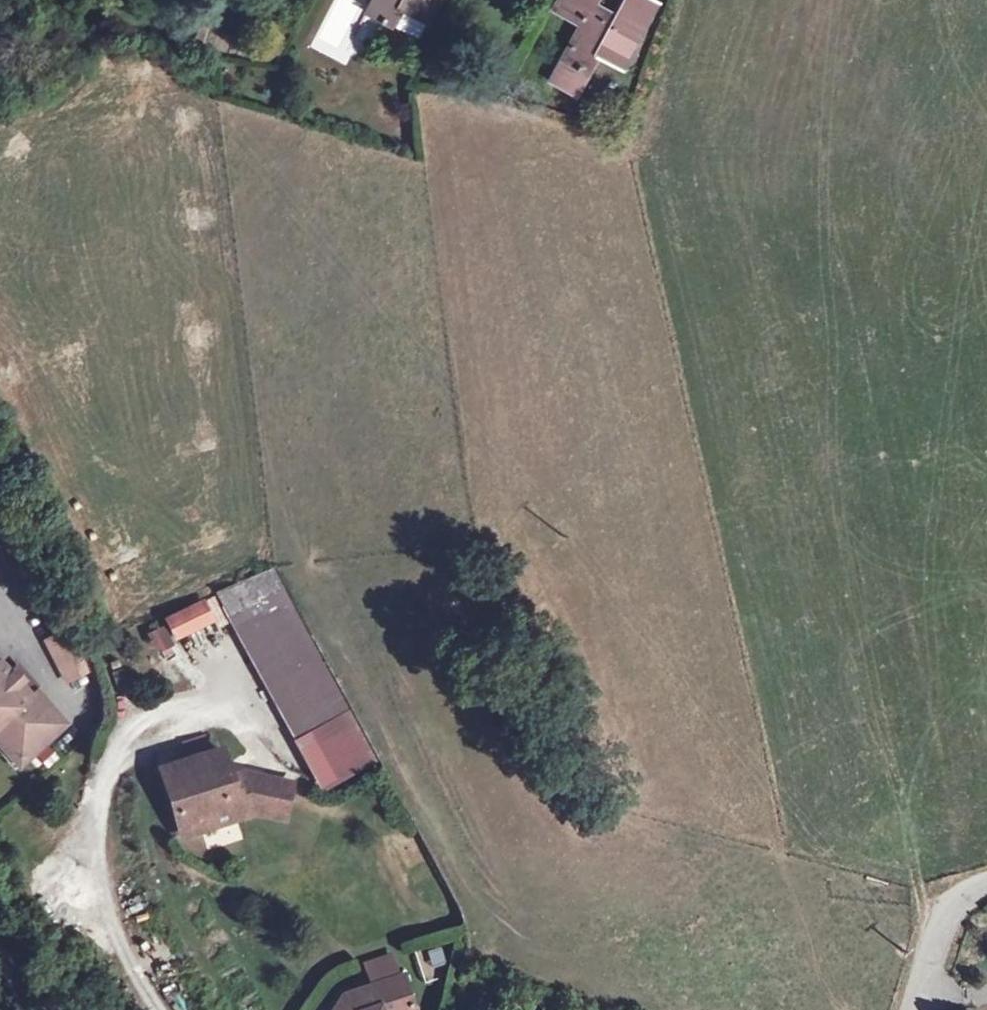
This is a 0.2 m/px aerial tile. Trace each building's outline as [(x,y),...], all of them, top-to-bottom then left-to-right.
[(367,10),(393,24),(400,8),(425,20),(436,0),(373,0),(367,10)] [(554,8),(578,21),(547,79),(572,92),(593,53),(620,68),(658,0),(624,0),(611,23),(604,20),(609,11),(594,3),(596,0),(558,0),(554,8)] [(419,38),(427,21),(425,20),(400,8),(393,24),(419,38)] [(276,565),(218,590),(298,737),(317,727),(352,708),(276,565)] [(203,602),(167,618),(175,636),(210,620),(203,602)] [(70,627),(45,640),(66,681),(91,667),(70,627)] [(8,753),(12,749),(22,760),(63,722),(34,689),(36,687),(23,673),(15,680),(9,673),(0,663),(0,745),(8,753)] [(15,680),(23,673),(17,666),(9,673),(15,680)] [(378,756),(352,708),(317,727),(342,775),(378,756)] [(220,750),(161,768),(181,833),(206,825),(204,815),(224,808),(228,818),(255,811),(261,778),(240,773),(240,775),(229,779),(220,750)] [(261,778),(255,811),(284,817),(291,784),(261,778)] [(224,808),(204,815),(206,825),(228,818),(224,808)] [(333,1009),(413,1009),(402,976),(397,977),(390,956),(364,964),(371,985),(344,994),(333,1009)]
